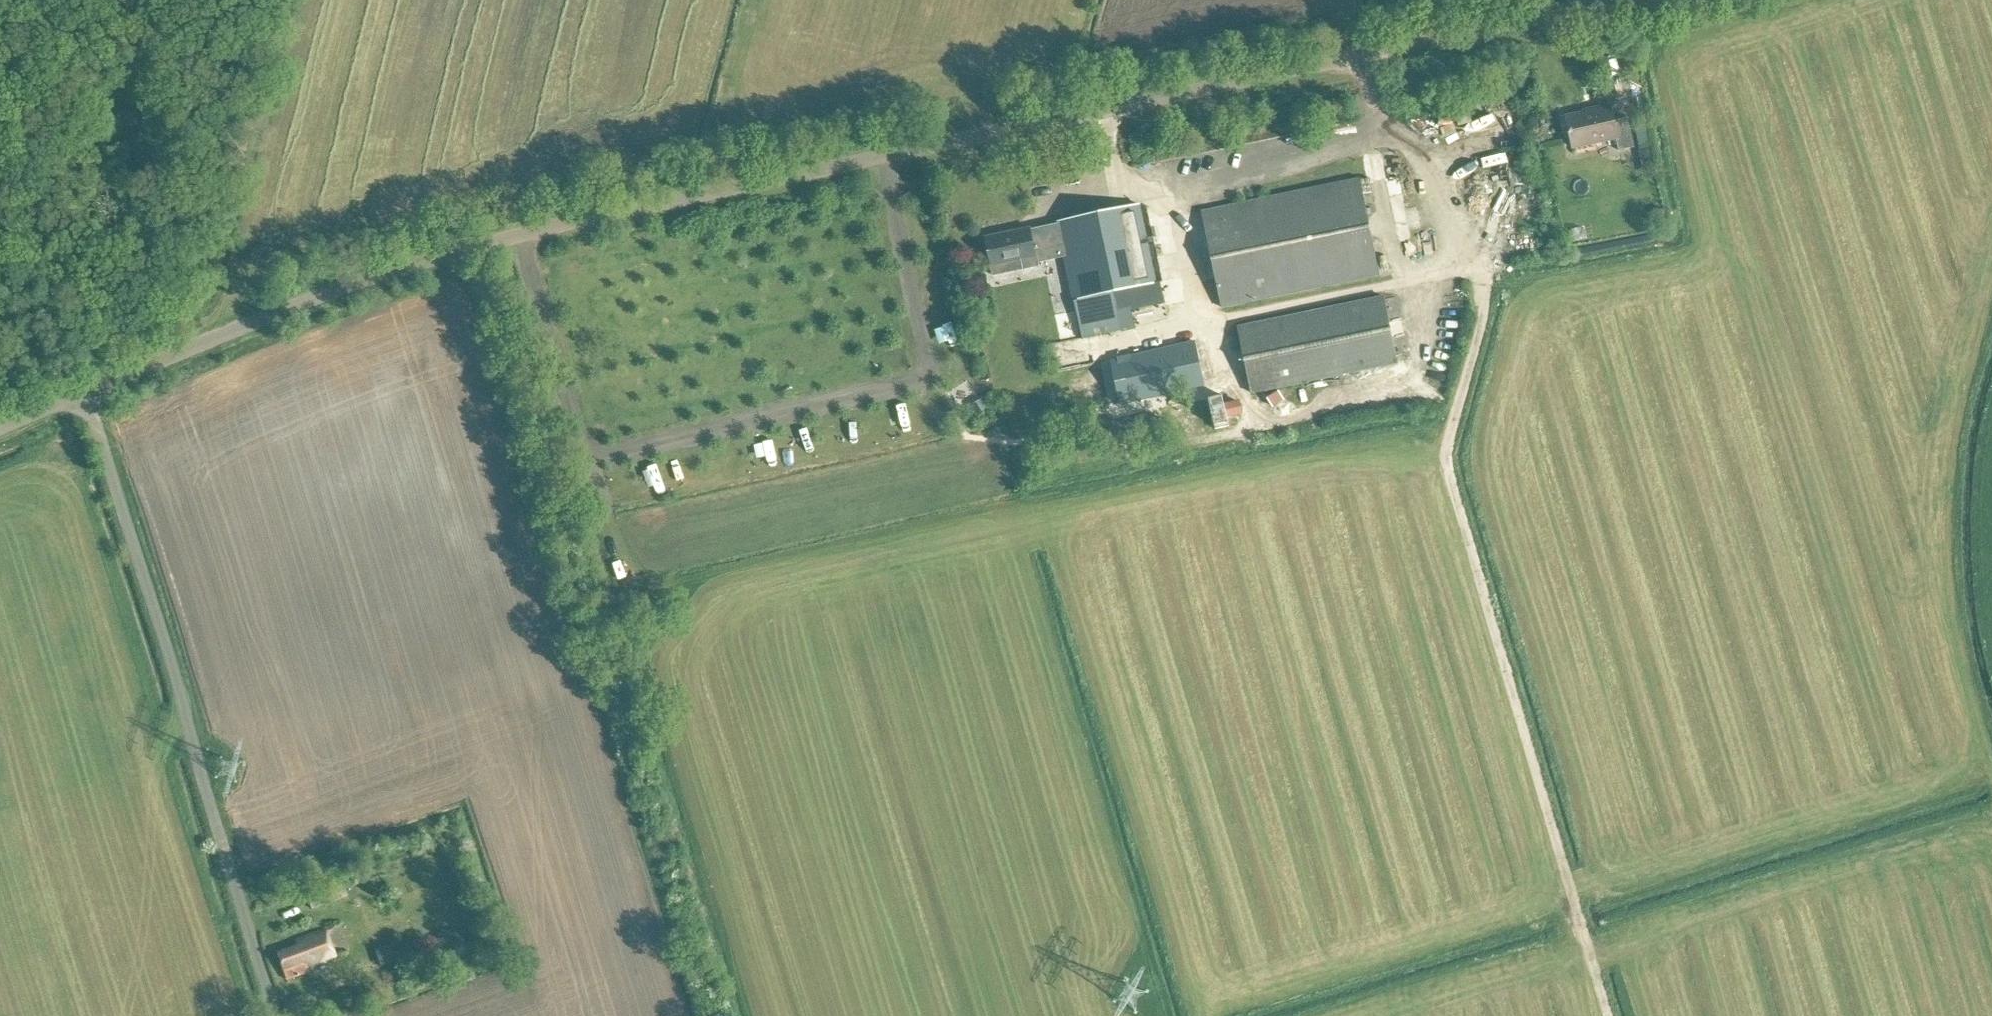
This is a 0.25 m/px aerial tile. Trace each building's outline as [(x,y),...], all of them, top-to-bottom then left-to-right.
[(122,124),(146,123),(145,108),(121,109),(122,124)] [(1610,108),(1591,112),(1591,114),(1566,119),(1573,151),(1616,141),(1618,151),(1634,147),(1628,120),(1613,123),(1610,108)] [(1222,308),(1378,276),(1358,181),(1202,213),(1222,308)] [(1074,302),(1156,285),(1140,206),(1058,224),(1059,227),(1031,233),(1030,229),(985,239),(992,269),(1037,259),(1035,252),(1062,246),(1074,302)] [(1156,285),(1074,302),(1074,303),(1082,341),(1168,322),(1160,284),(1156,285)] [(1251,394),(1396,364),(1383,299),(1238,328),(1251,394)] [(1121,405),(1204,386),(1195,343),(1111,362),(1121,405)] [(1276,394),(1263,397),(1266,413),(1256,415),(1262,447),(1293,441),(1287,408),(1279,410),(1276,394)] [(286,980),(308,972),(306,966),(334,955),(325,930),(295,941),(297,946),(276,953),(286,980)]
